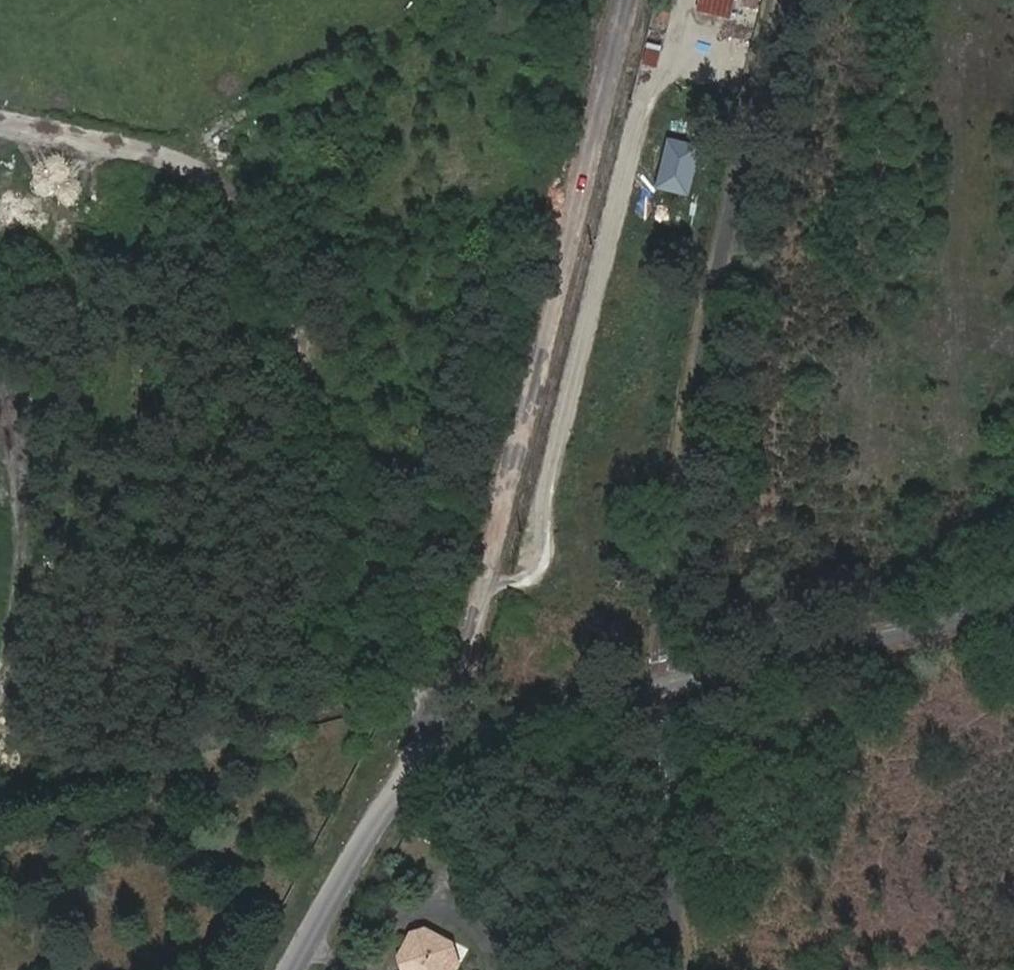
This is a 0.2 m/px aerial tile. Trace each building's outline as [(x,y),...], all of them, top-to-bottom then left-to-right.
[(646,44),(643,65),(659,68),(662,47),(646,44)] [(462,964),(458,949),(423,931),(414,934),(401,958),(404,968),(403,969),(459,969),(462,964)]
